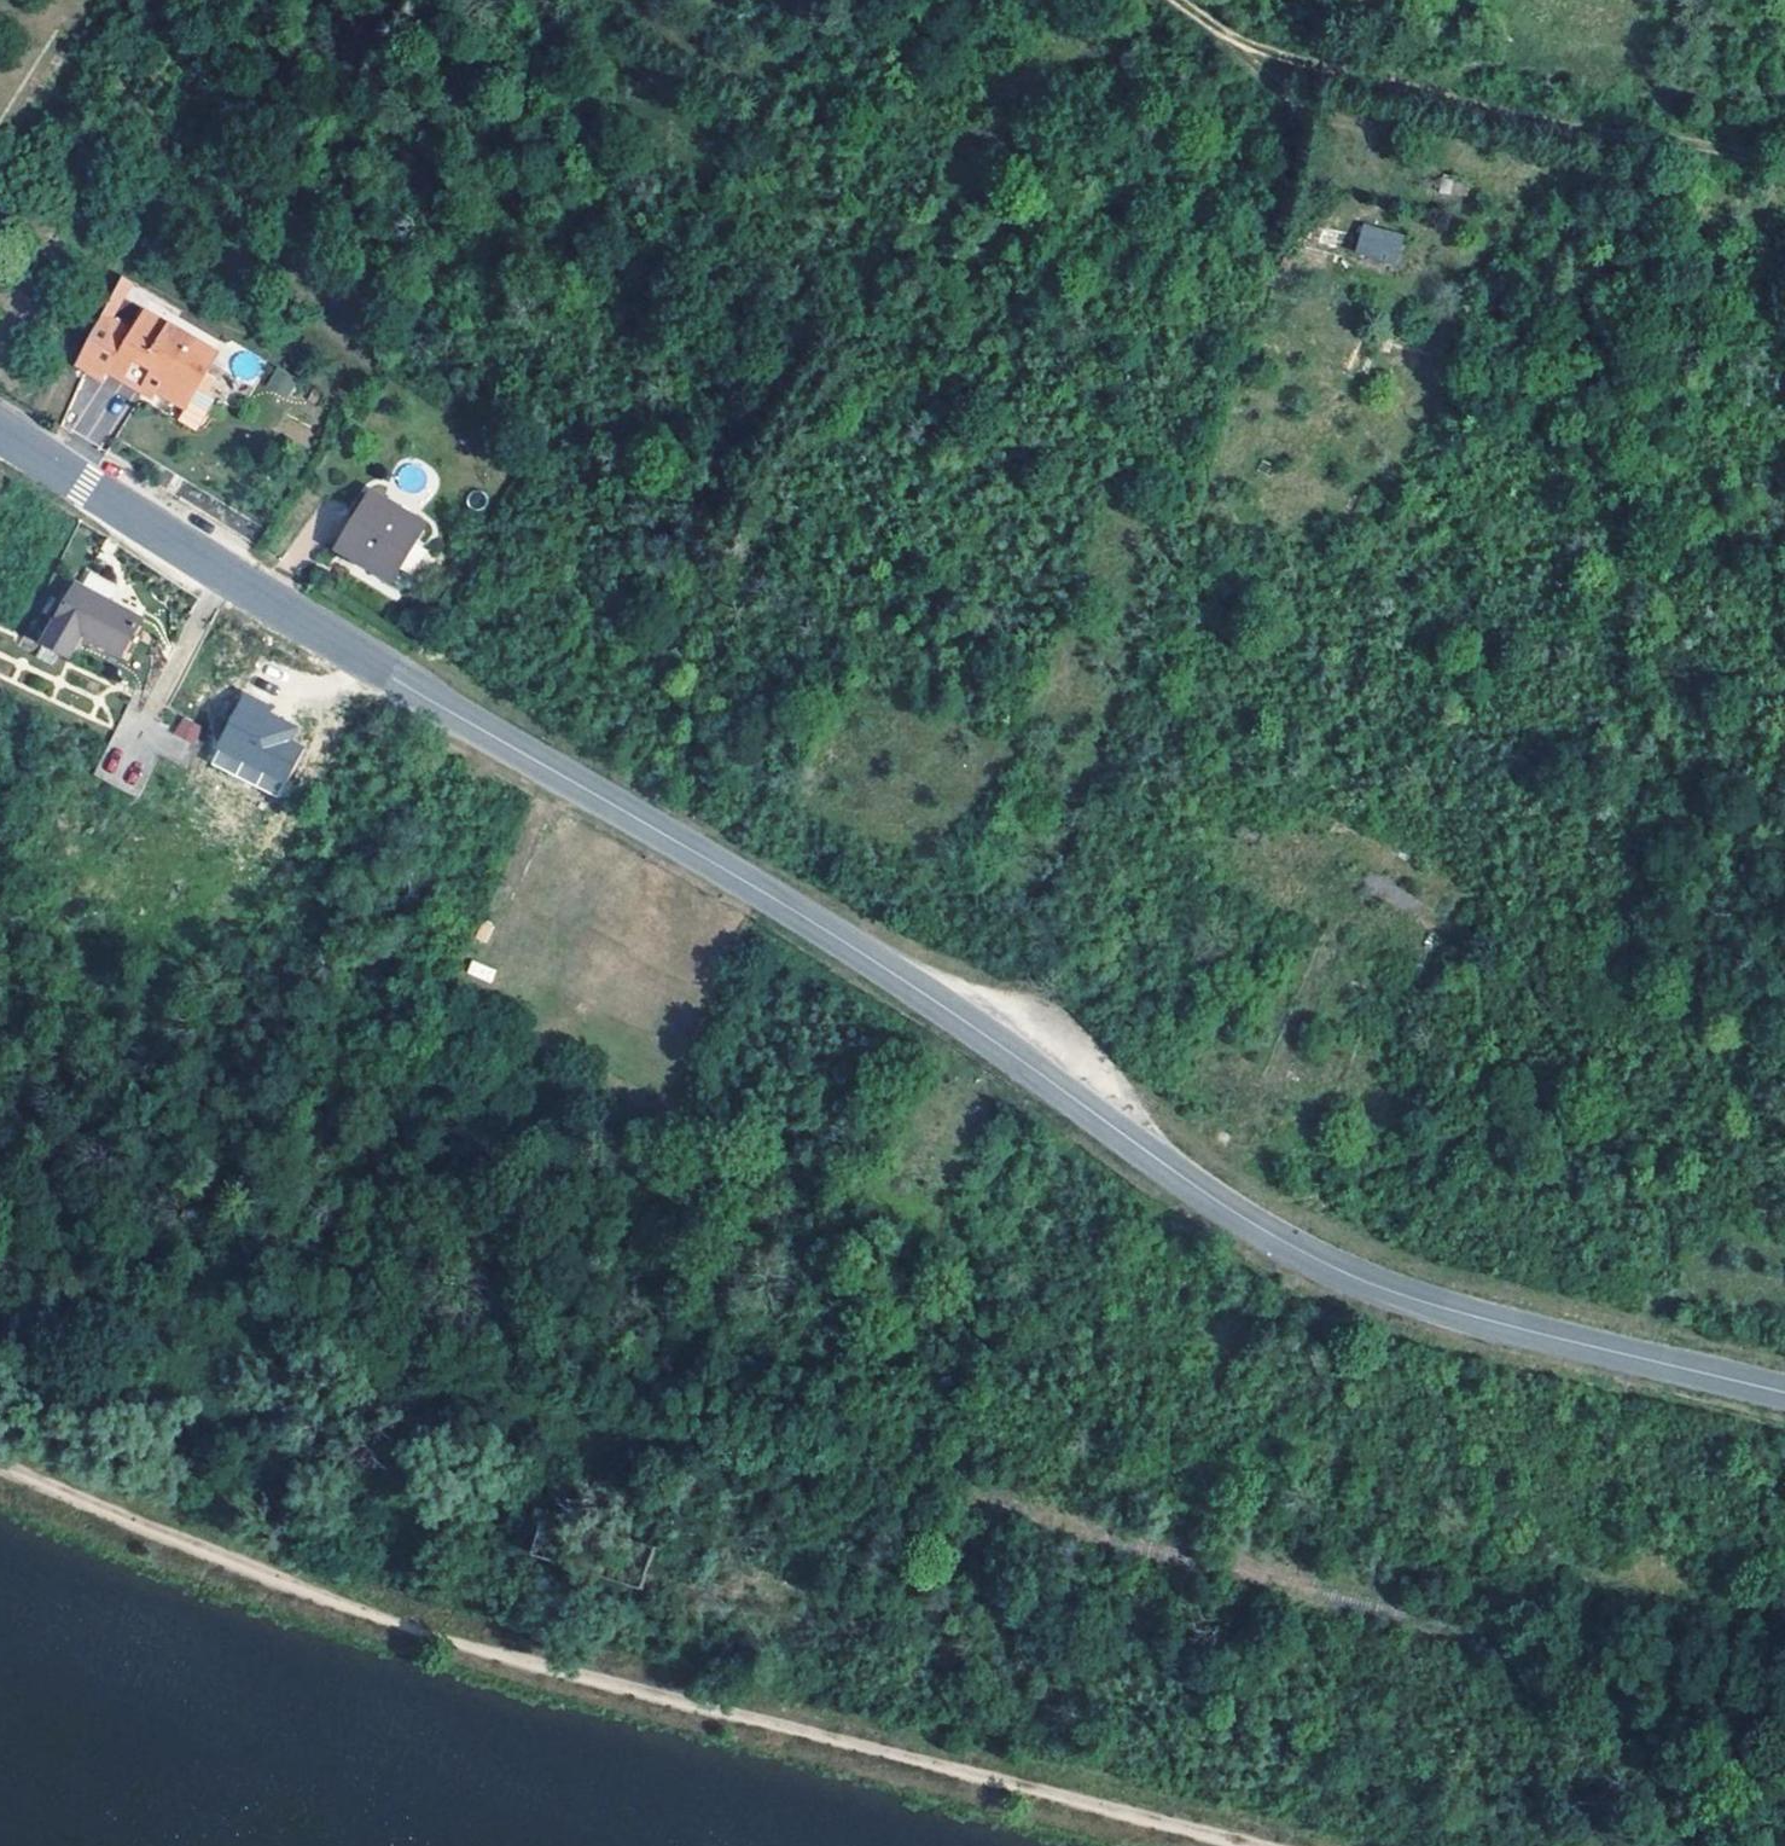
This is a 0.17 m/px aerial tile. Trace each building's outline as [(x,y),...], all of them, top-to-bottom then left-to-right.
[(1361,224),(1355,256),(1398,264),(1404,233),(1361,224)] [(133,287),(113,324),(123,330),(144,293),(133,287)] [(181,335),(153,319),(150,325),(179,341),(181,335)] [(209,394),(218,378),(214,372),(222,358),(198,345),(181,335),(179,341),(150,325),(145,335),(142,340),(123,330),(113,324),(85,377),(88,379),(95,383),(97,379),(115,389),(119,383),(146,398),(152,398),(156,393),(170,401),(183,408),(188,403),(206,398),(209,394)] [(228,362),(222,358),(214,372),(218,378),(227,363),(228,362)] [(283,396),(294,381),(278,369),(267,384),(283,396)] [(170,401),(156,393),(152,398),(167,406),(170,401)] [(196,415),(206,398),(188,403),(183,408),(196,415)] [(340,554),(380,576),(397,586),(420,548),(431,530),(374,496),(364,512),(340,554)] [(144,624),(81,589),(47,648),(72,662),(86,638),(125,659),(144,624)] [(238,695),(209,765),(281,794),(309,724),(238,695)] [(194,743),(203,725),(181,715),(172,733),(194,743)] [(470,961),(467,976),(493,980),(496,965),(470,961)] [(662,1554),(552,1520),(538,1561),(648,1595),(662,1554)]
